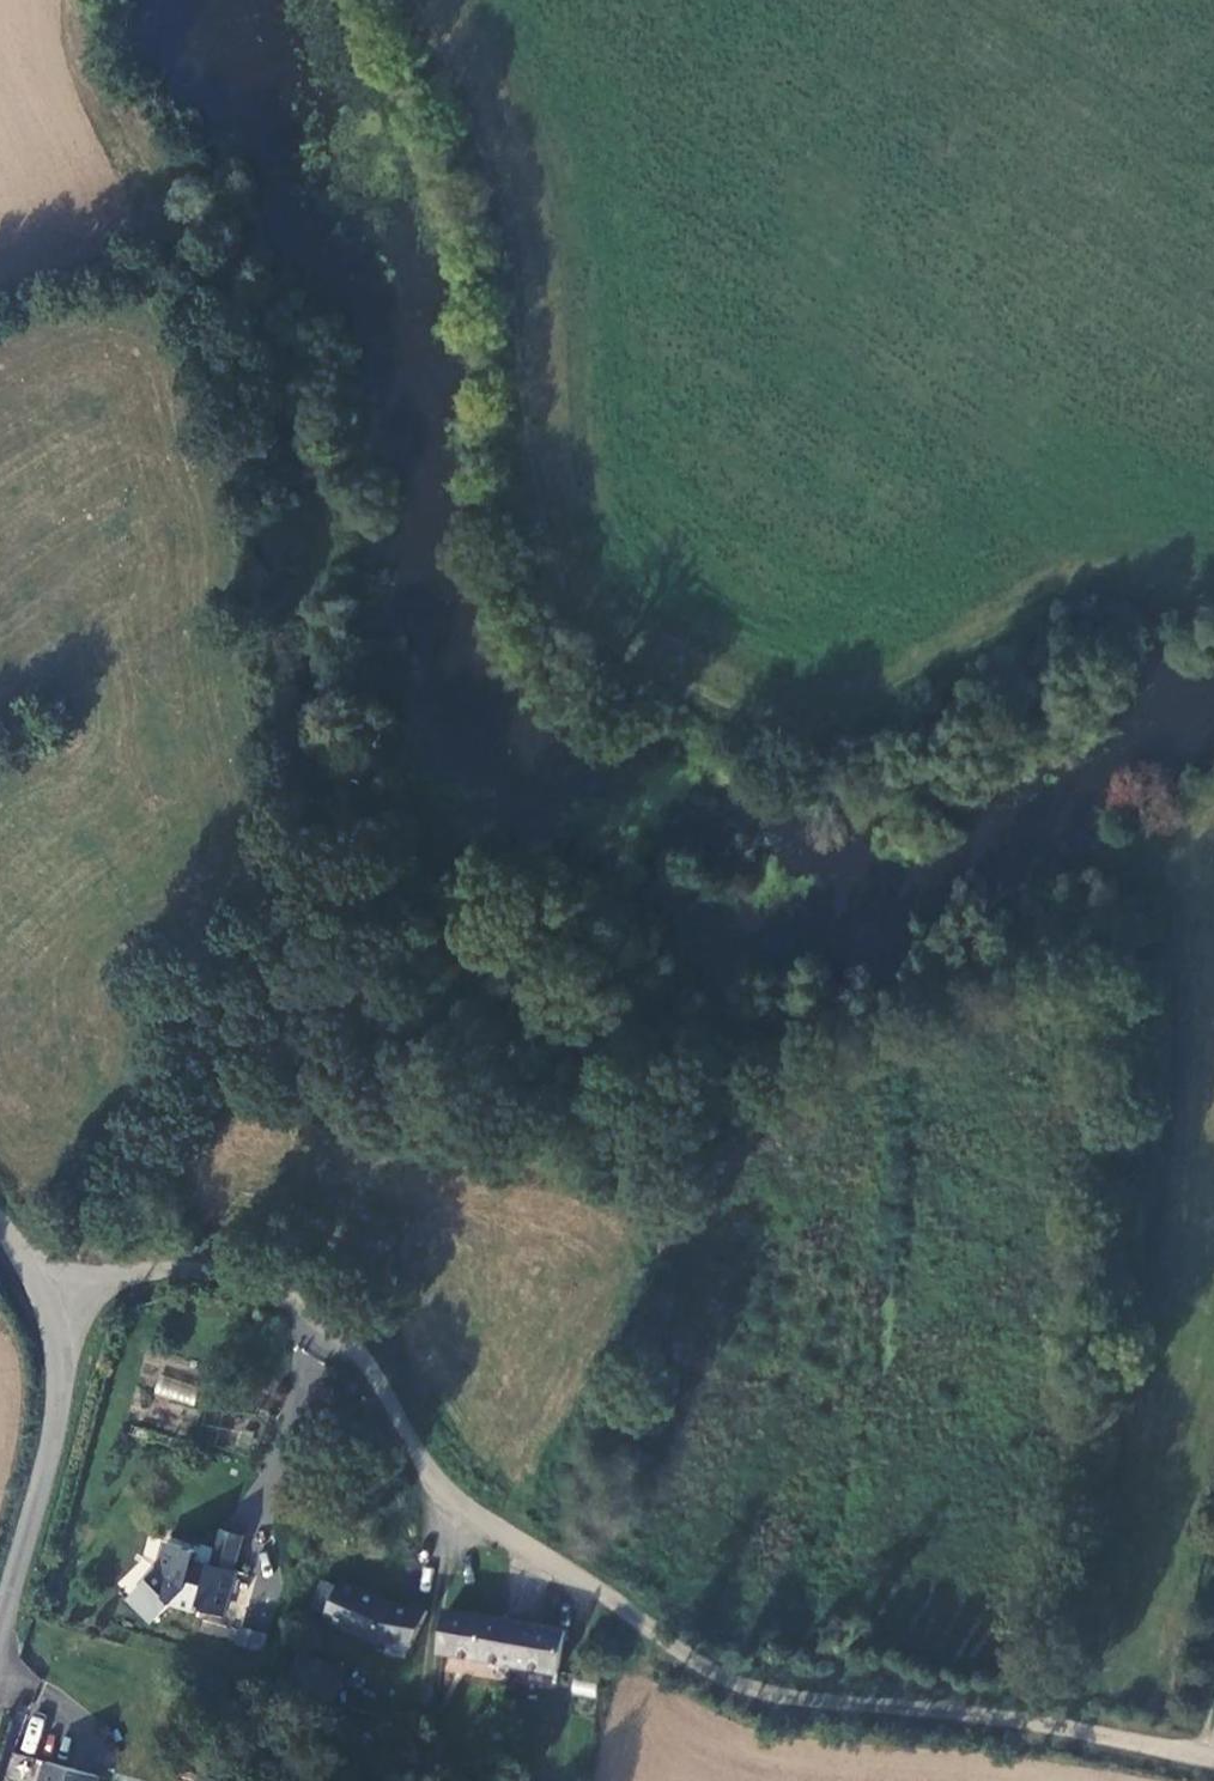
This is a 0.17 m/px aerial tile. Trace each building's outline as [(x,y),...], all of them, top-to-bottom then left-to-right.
[(193,1405),(199,1386),(160,1374),(154,1393),(193,1405)] [(144,1580),(129,1597),(153,1621),(170,1601),(220,1618),(235,1575),(212,1568),(210,1575),(194,1570),(199,1555),(167,1545),(152,1583),(144,1580)] [(316,1632),(398,1663),(416,1626),(377,1613),(334,1594),(331,1602),(316,1597),(305,1619),(319,1626),(316,1632)] [(549,1646),(438,1623),(431,1666),(542,1689),(549,1646)] [(291,1690),(339,1696),(344,1661),(295,1656),(291,1690)] [(571,1680),(570,1695),(595,1697),(596,1683),(571,1680)] [(46,1768),(42,1780),(93,1780),(46,1768)]
